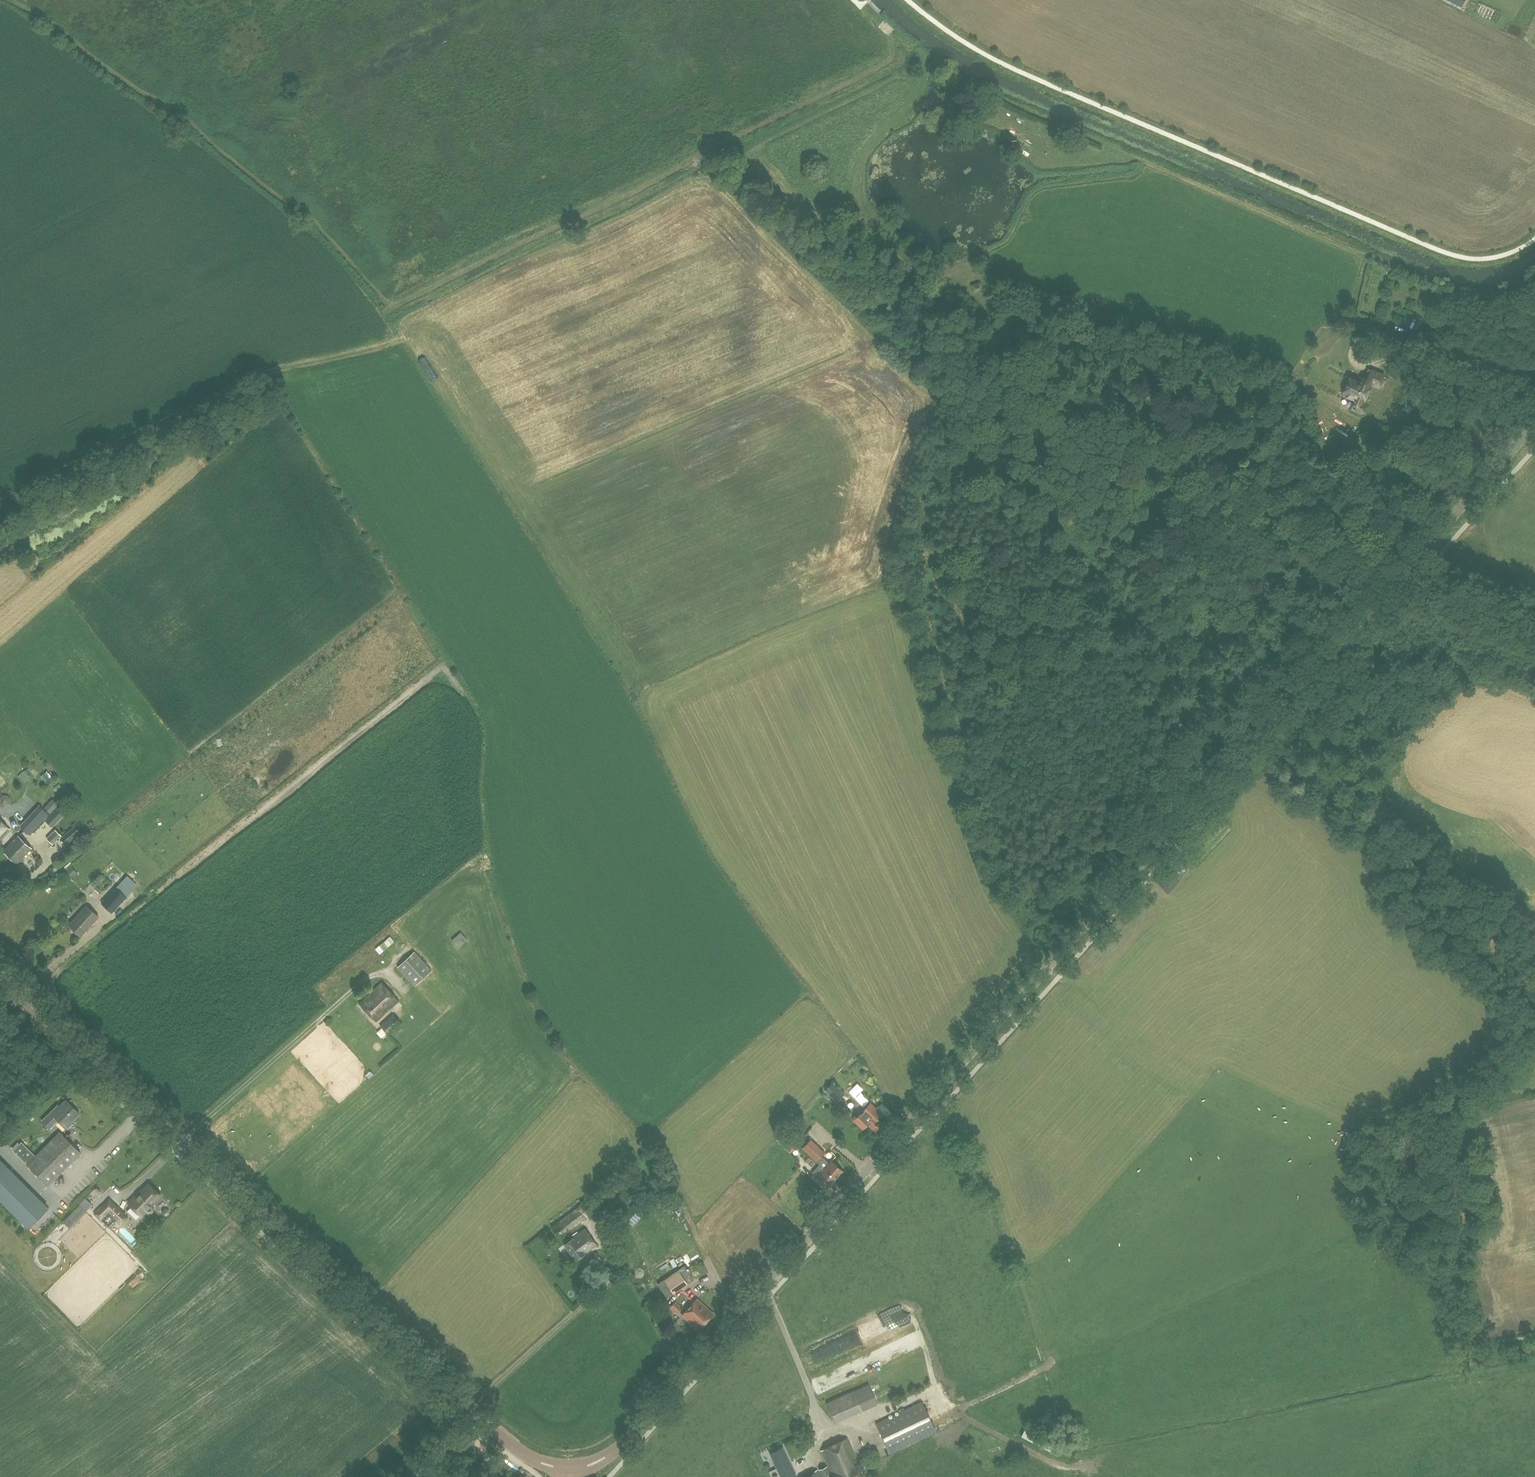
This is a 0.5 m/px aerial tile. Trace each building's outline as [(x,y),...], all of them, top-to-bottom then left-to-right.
[(882,32),(894,42),(901,34),(889,24),(882,32)] [(981,296),(982,304),(990,302),(989,295),(981,296)] [(1372,383),(1379,385),(1382,375),(1367,370),(1365,376),(1366,376),(1365,380),(1361,379),(1359,384),(1350,381),(1346,393),(1357,397),(1353,410),(1365,414),(1368,405),(1365,404),(1372,383)] [(60,512),(64,519),(71,514),(67,508),(60,512)] [(52,799),(44,808),(51,813),(59,806),(52,799)] [(71,813),(76,807),(69,801),(64,807),(71,813)] [(21,823),(32,813),(23,803),(12,813),(21,823)] [(22,827),(30,835),(49,815),(41,808),(22,827)] [(61,816),(55,810),(51,815),(57,821),(61,816)] [(0,820),(0,839),(10,829),(0,820)] [(65,845),(81,831),(75,825),(60,838),(65,845)] [(53,844),(61,835),(55,829),(46,838),(53,844)] [(32,849),(18,836),(4,851),(18,864),(32,849)] [(127,897),(117,888),(102,903),(112,913),(127,897)] [(99,917),(87,906),(70,925),(82,936),(99,917)] [(461,935),(454,940),(458,944),(464,939),(461,935)] [(408,954),(413,950),(407,943),(402,947),(408,954)] [(380,949),(384,955),(389,952),(385,946),(380,949)] [(415,985),(431,970),(414,952),(398,967),(415,985)] [(399,1001),(382,983),(360,1004),(377,1022),(399,1001)] [(401,1024),(393,1015),(380,1026),(389,1035),(401,1024)] [(837,1102),(845,1093),(833,1082),(825,1091),(837,1102)] [(43,1121),(51,1128),(59,1120),(65,1127),(70,1122),(72,1123),(81,1115),(67,1101),(60,1107),(59,1106),(43,1121)] [(868,1124),(877,1133),(885,1125),(878,1119),(882,1115),(870,1103),(853,1121),(863,1130),(868,1124)] [(804,1127),(801,1122),(793,1129),(797,1133),(804,1127)] [(16,1136),(10,1130),(5,1136),(10,1142),(16,1136)] [(36,1156),(28,1164),(27,1165),(49,1186),(81,1153),(60,1132),(36,1156)] [(822,1163),(837,1178),(843,1170),(832,1160),(830,1163),(822,1156),(826,1152),(811,1139),(804,1146),(822,1163)] [(28,1164),(36,1156),(22,1142),(14,1151),(28,1164)] [(837,1178),(822,1163),(815,1170),(813,1172),(818,1176),(829,1186),(837,1178)] [(8,1168),(0,1176),(0,1200),(29,1228),(49,1208),(8,1168)] [(161,1196),(150,1184),(138,1196),(137,1195),(129,1203),(141,1215),(147,1209),(151,1213),(155,1209),(151,1206),(161,1196)] [(673,1196),(676,1208),(681,1207),(678,1195),(673,1196)] [(600,1208),(591,1197),(553,1226),(561,1237),(600,1208)] [(80,1204),(63,1222),(70,1228),(92,1205),(85,1198),(79,1204),(80,1204)] [(121,1224),(128,1216),(111,1200),(96,1215),(109,1227),(116,1219),(121,1224)] [(675,1213),(680,1222),(688,1217),(683,1209),(675,1213)] [(585,1228),(565,1246),(577,1261),(598,1243),(585,1228)] [(602,1260),(596,1253),(586,1261),(591,1268),(602,1260)] [(684,1265),(657,1284),(667,1298),(694,1279),(684,1265)] [(714,1306),(721,1304),(719,1297),(712,1300),(714,1306)] [(699,1330),(714,1314),(698,1298),(683,1314),(699,1330)] [(670,1306),(677,1313),(682,1307),(675,1301),(670,1306)] [(900,1311),(908,1326),(915,1322),(908,1307),(900,1311)] [(878,1404),(869,1384),(855,1390),(864,1410),(878,1404)] [(936,1431),(923,1402),(877,1424),(890,1453),(936,1431)] [(1023,1435),(1054,1448),(1059,1436),(1028,1423),(1023,1435)] [(866,1476),(860,1465),(859,1465),(847,1439),(821,1451),(832,1475),(828,1476),(865,1476),(866,1476)] [(772,1455),(782,1476),(797,1476),(784,1449),(772,1455)] [(819,1469),(823,1476),(825,1476),(831,1474),(827,1466),(819,1469)]
